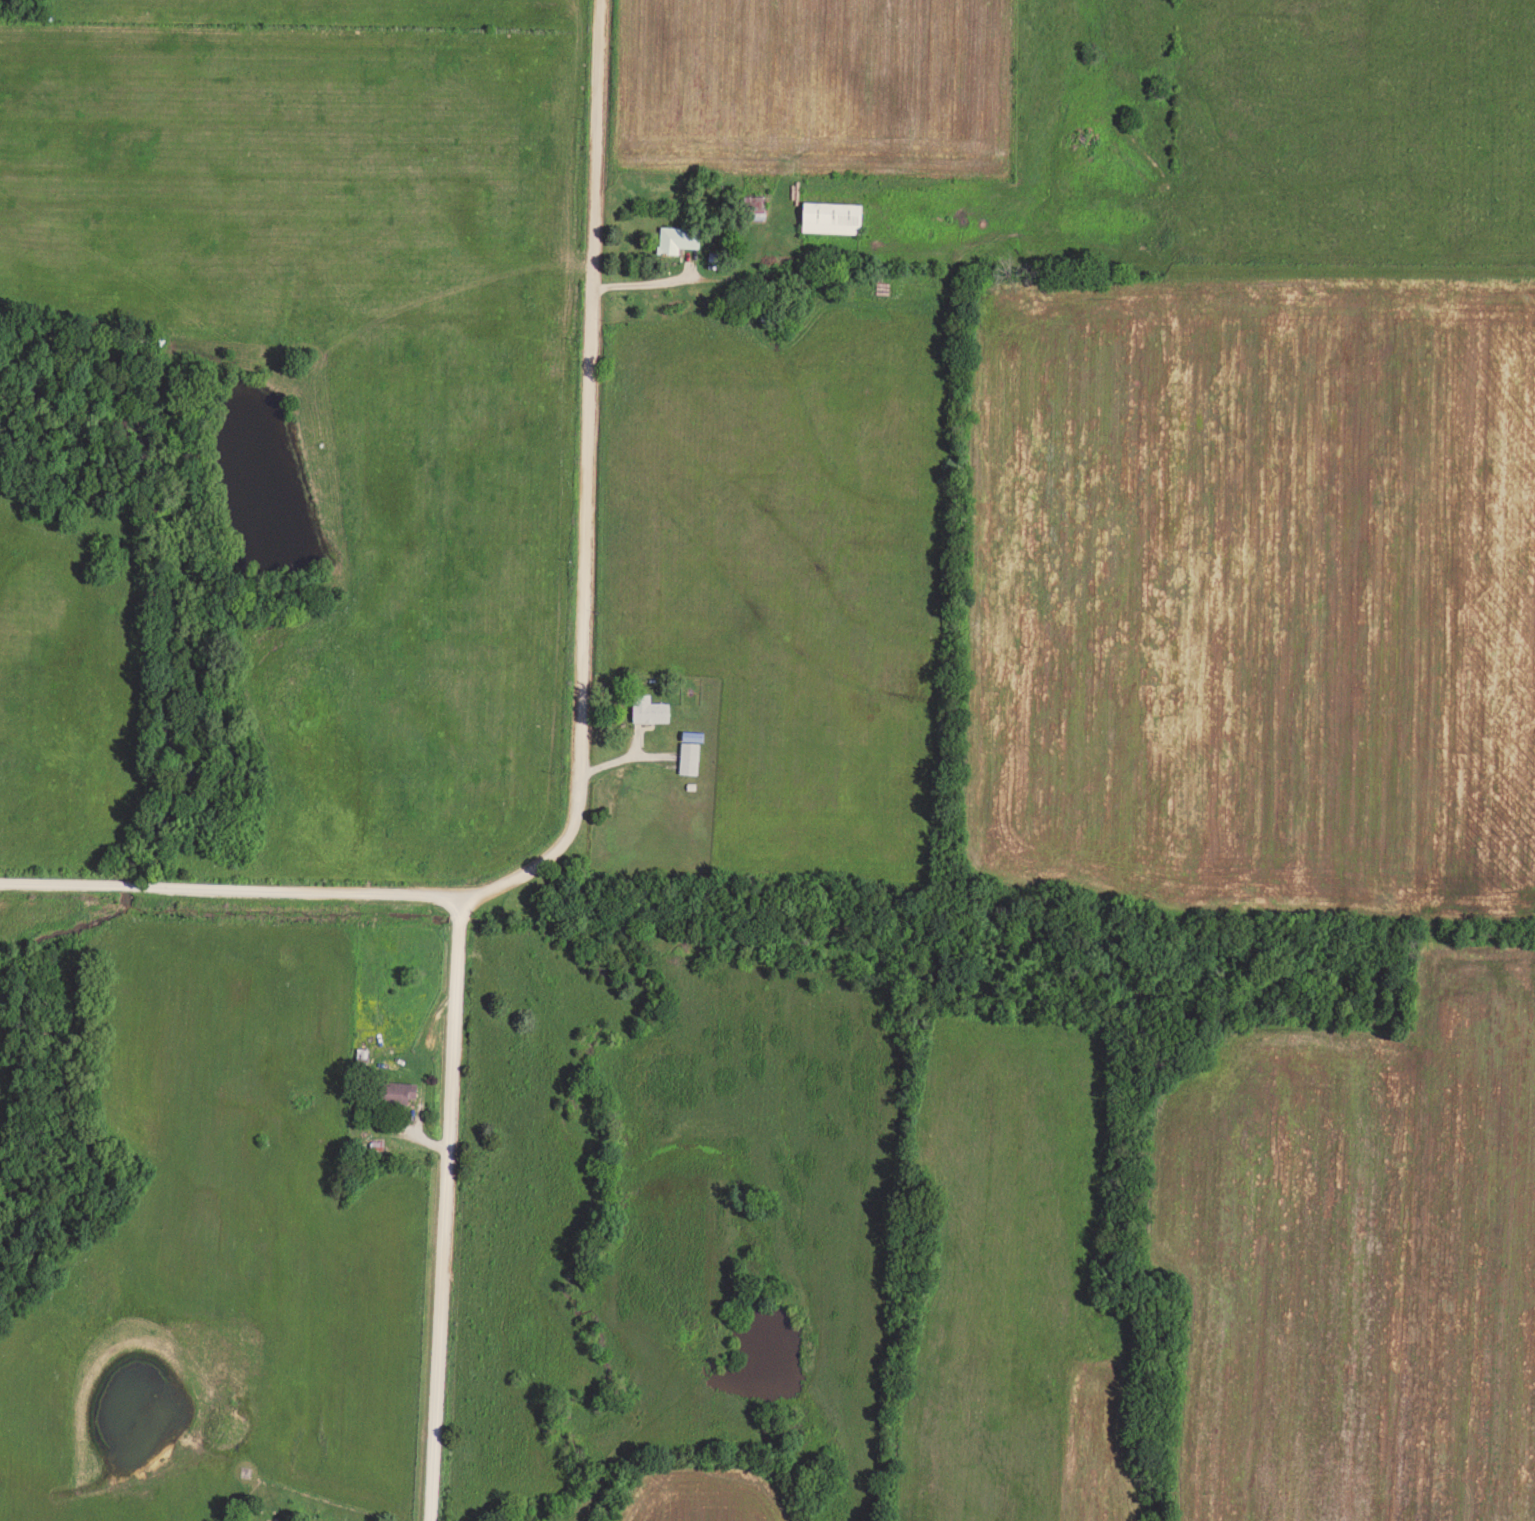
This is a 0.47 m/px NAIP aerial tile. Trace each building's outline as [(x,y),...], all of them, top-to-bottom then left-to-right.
[(866,203),(806,201),(805,231),(865,232),(866,203)] [(681,246),(702,247),(702,226),(662,225),(661,251),(681,252),(681,246)] [(635,720),(672,720),(671,700),(652,701),(652,692),(634,692),(635,720)] [(701,741),(682,740),(681,772),(700,773),(701,741)] [(420,1081),(383,1080),(382,1105),(411,1106),(411,1095),(420,1095),(420,1081)]
